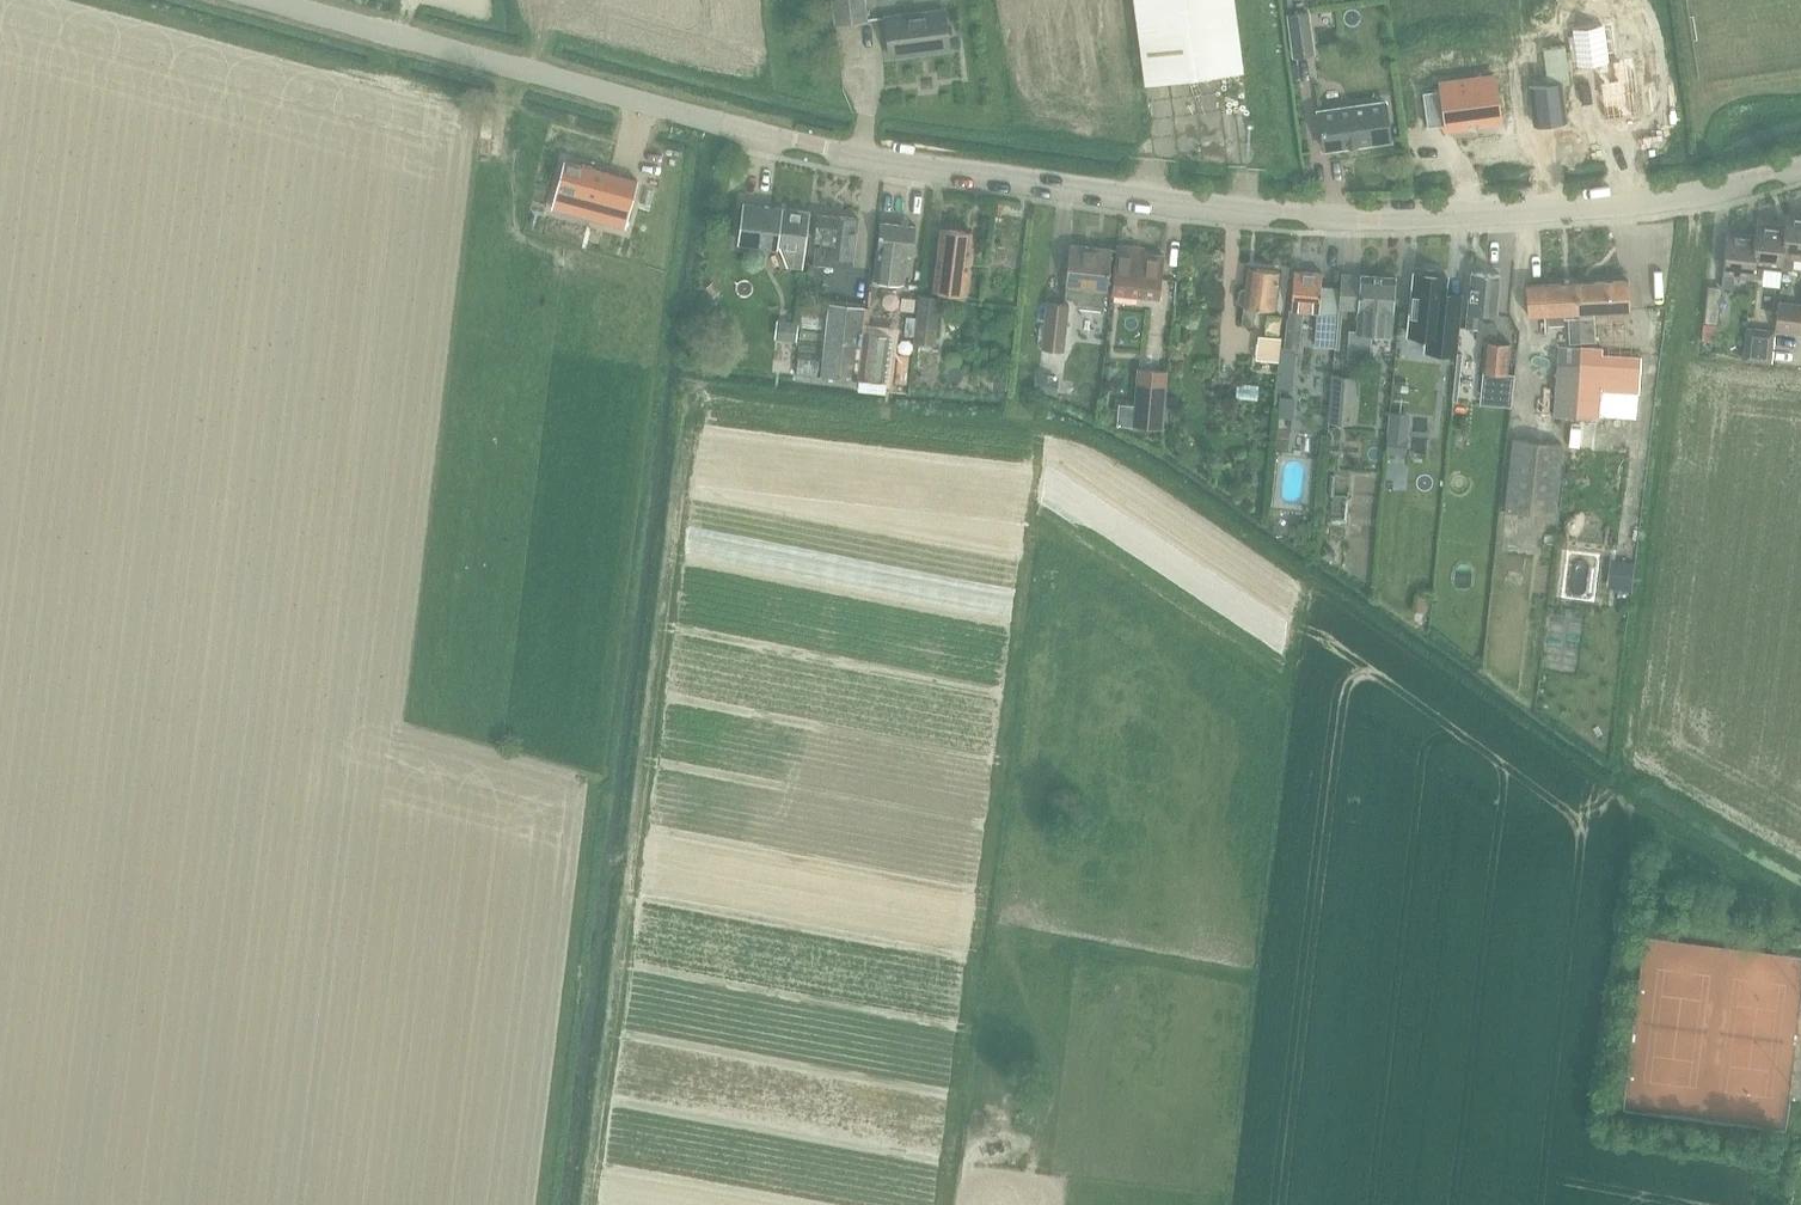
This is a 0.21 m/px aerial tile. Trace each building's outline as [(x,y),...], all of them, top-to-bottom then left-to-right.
[(867,20),(865,0),(833,0),(836,24),(867,20)] [(1266,0),(1164,0),(1173,70),(1273,58),(1266,0)] [(1128,48),(1092,52),(1098,106),(1136,101),(1132,64),(1149,62),(1142,4),(1123,6),(1128,48)] [(944,9),(886,16),(891,56),(949,48),(944,9)] [(1288,15),(1294,55),(1313,52),(1308,12),(1288,15)] [(1603,23),(1572,28),(1578,66),(1597,63),(1605,118),(1613,117),(1613,119),(1618,118),(1618,117),(1635,114),(1632,92),(1637,91),(1632,57),(1618,59),(1608,60),(1603,23)] [(1547,84),(1529,86),(1534,124),(1567,120),(1562,84),(1571,83),(1565,44),(1542,48),(1547,84)] [(1442,89),(1423,92),(1427,126),(1446,124),(1447,128),(1467,126),(1467,121),(1479,119),(1480,124),(1500,121),(1494,76),(1441,82),(1442,89)] [(1318,110),(1324,149),(1390,140),(1385,101),(1318,110)] [(566,160),(555,200),(601,212),(599,220),(625,227),(638,180),(566,160)] [(809,211),(744,202),(739,242),(780,248),(787,265),(801,267),(808,212),(809,212),(809,211)] [(813,263),(852,268),(858,218),(829,214),(829,215),(817,213),(814,240),(820,241),(820,247),(815,246),(813,263)] [(1786,214),(1784,226),(1785,226),(1781,269),(1791,270),(1793,258),(1800,259),(1800,216),(1786,214)] [(874,278),(888,280),(903,282),(906,252),(913,253),(916,226),(881,222),(874,278)] [(1785,226),(1784,226),(1756,223),(1755,235),(1756,235),(1751,278),(1762,279),(1763,267),(1781,269),(1785,226)] [(964,294),(972,232),(941,228),(933,290),(964,294)] [(1756,235),(1755,235),(1727,232),(1721,286),(1733,288),(1734,276),(1751,278),(1756,235)] [(1106,290),(1111,249),(1070,244),(1065,285),(1066,285),(1064,297),(1077,299),(1076,306),(1103,309),(1105,290),(1106,290)] [(1132,246),(1116,244),(1111,291),(1159,296),(1164,255),(1132,251),(1132,246)] [(1244,305),(1241,323),(1254,325),(1256,306),(1274,309),(1279,270),(1248,267),(1246,288),(1240,290),(1239,290),(1238,301),(1244,305)] [(1425,350),(1435,351),(1456,353),(1462,294),(1445,293),(1447,276),(1439,275),(1435,270),(1426,269),(1421,273),(1414,272),(1408,334),(1426,336),(1425,350)] [(1316,345),(1334,346),(1339,286),(1321,285),(1322,272),(1294,270),(1291,308),(1290,308),(1289,318),(1287,318),(1285,347),(1282,347),(1278,385),(1292,386),(1296,348),(1299,348),(1302,310),(1319,311),(1316,345)] [(1480,329),(1481,313),(1497,315),(1500,275),(1471,272),(1466,327),(1480,329)] [(1341,274),(1339,297),(1358,299),(1358,309),(1357,329),(1349,328),(1347,356),(1369,357),(1371,333),(1391,334),(1393,312),(1396,277),(1360,274),(1360,275),(1341,274)] [(1609,281),(1580,282),(1582,343),(1596,342),(1594,312),(1630,310),(1628,280),(1611,281),(1611,280),(1609,280),(1609,281)] [(1526,285),(1527,309),(1528,316),(1569,314),(1571,344),(1582,343),(1580,282),(1544,284),(1544,283),(1543,283),(1543,284),(1526,285)] [(1707,290),(1704,323),(1718,324),(1721,291),(1707,290)] [(939,296),(920,294),(915,342),(934,344),(939,296)] [(1049,301),(1043,349),(1065,351),(1070,304),(1049,301)] [(829,303),(822,375),(857,379),(864,306),(829,303)] [(1737,330),(1743,314),(1730,309),(1724,325),(1737,330)] [(1775,326),(1779,331),(1800,333),(1800,314),(1777,311),(1775,326)] [(800,334),(820,336),(821,315),(801,314),(800,334)] [(1279,334),(1281,316),(1270,314),(1268,332),(1279,334)] [(1132,315),(1131,340),(1156,342),(1158,316),(1132,315)] [(773,347),(794,349),(797,323),(775,321),(773,347)] [(1771,363),(1774,333),(1771,329),(1746,327),(1743,360),(1771,363)] [(860,377),(885,380),(890,334),(866,331),(860,377)] [(1069,334),(1063,362),(1083,366),(1089,338),(1069,334)] [(1278,361),(1281,337),(1258,335),(1255,358),(1278,361)] [(1484,372),(1480,403),(1511,406),(1514,375),(1508,375),(1511,343),(1487,341),(1484,372)] [(1557,347),(1552,415),(1570,417),(1575,377),(1580,377),(1582,349),(1557,347)] [(1603,350),(1582,349),(1580,377),(1575,377),(1570,417),(1597,419),(1600,389),(1638,392),(1641,359),(1602,356),(1603,350)] [(888,362),(930,372),(933,360),(891,350),(888,362)] [(1135,404),(1133,426),(1141,426),(1162,428),(1167,371),(1143,369),(1138,368),(1135,404)] [(1333,374),(1329,422),(1353,424),(1356,376),(1333,374)] [(1304,385),(1308,411),(1322,409),(1318,383),(1304,385)] [(1553,517),(1561,444),(1513,438),(1504,511),(1553,517)] [(1580,555),(1600,558),(1602,542),(1583,539),(1580,555)]
